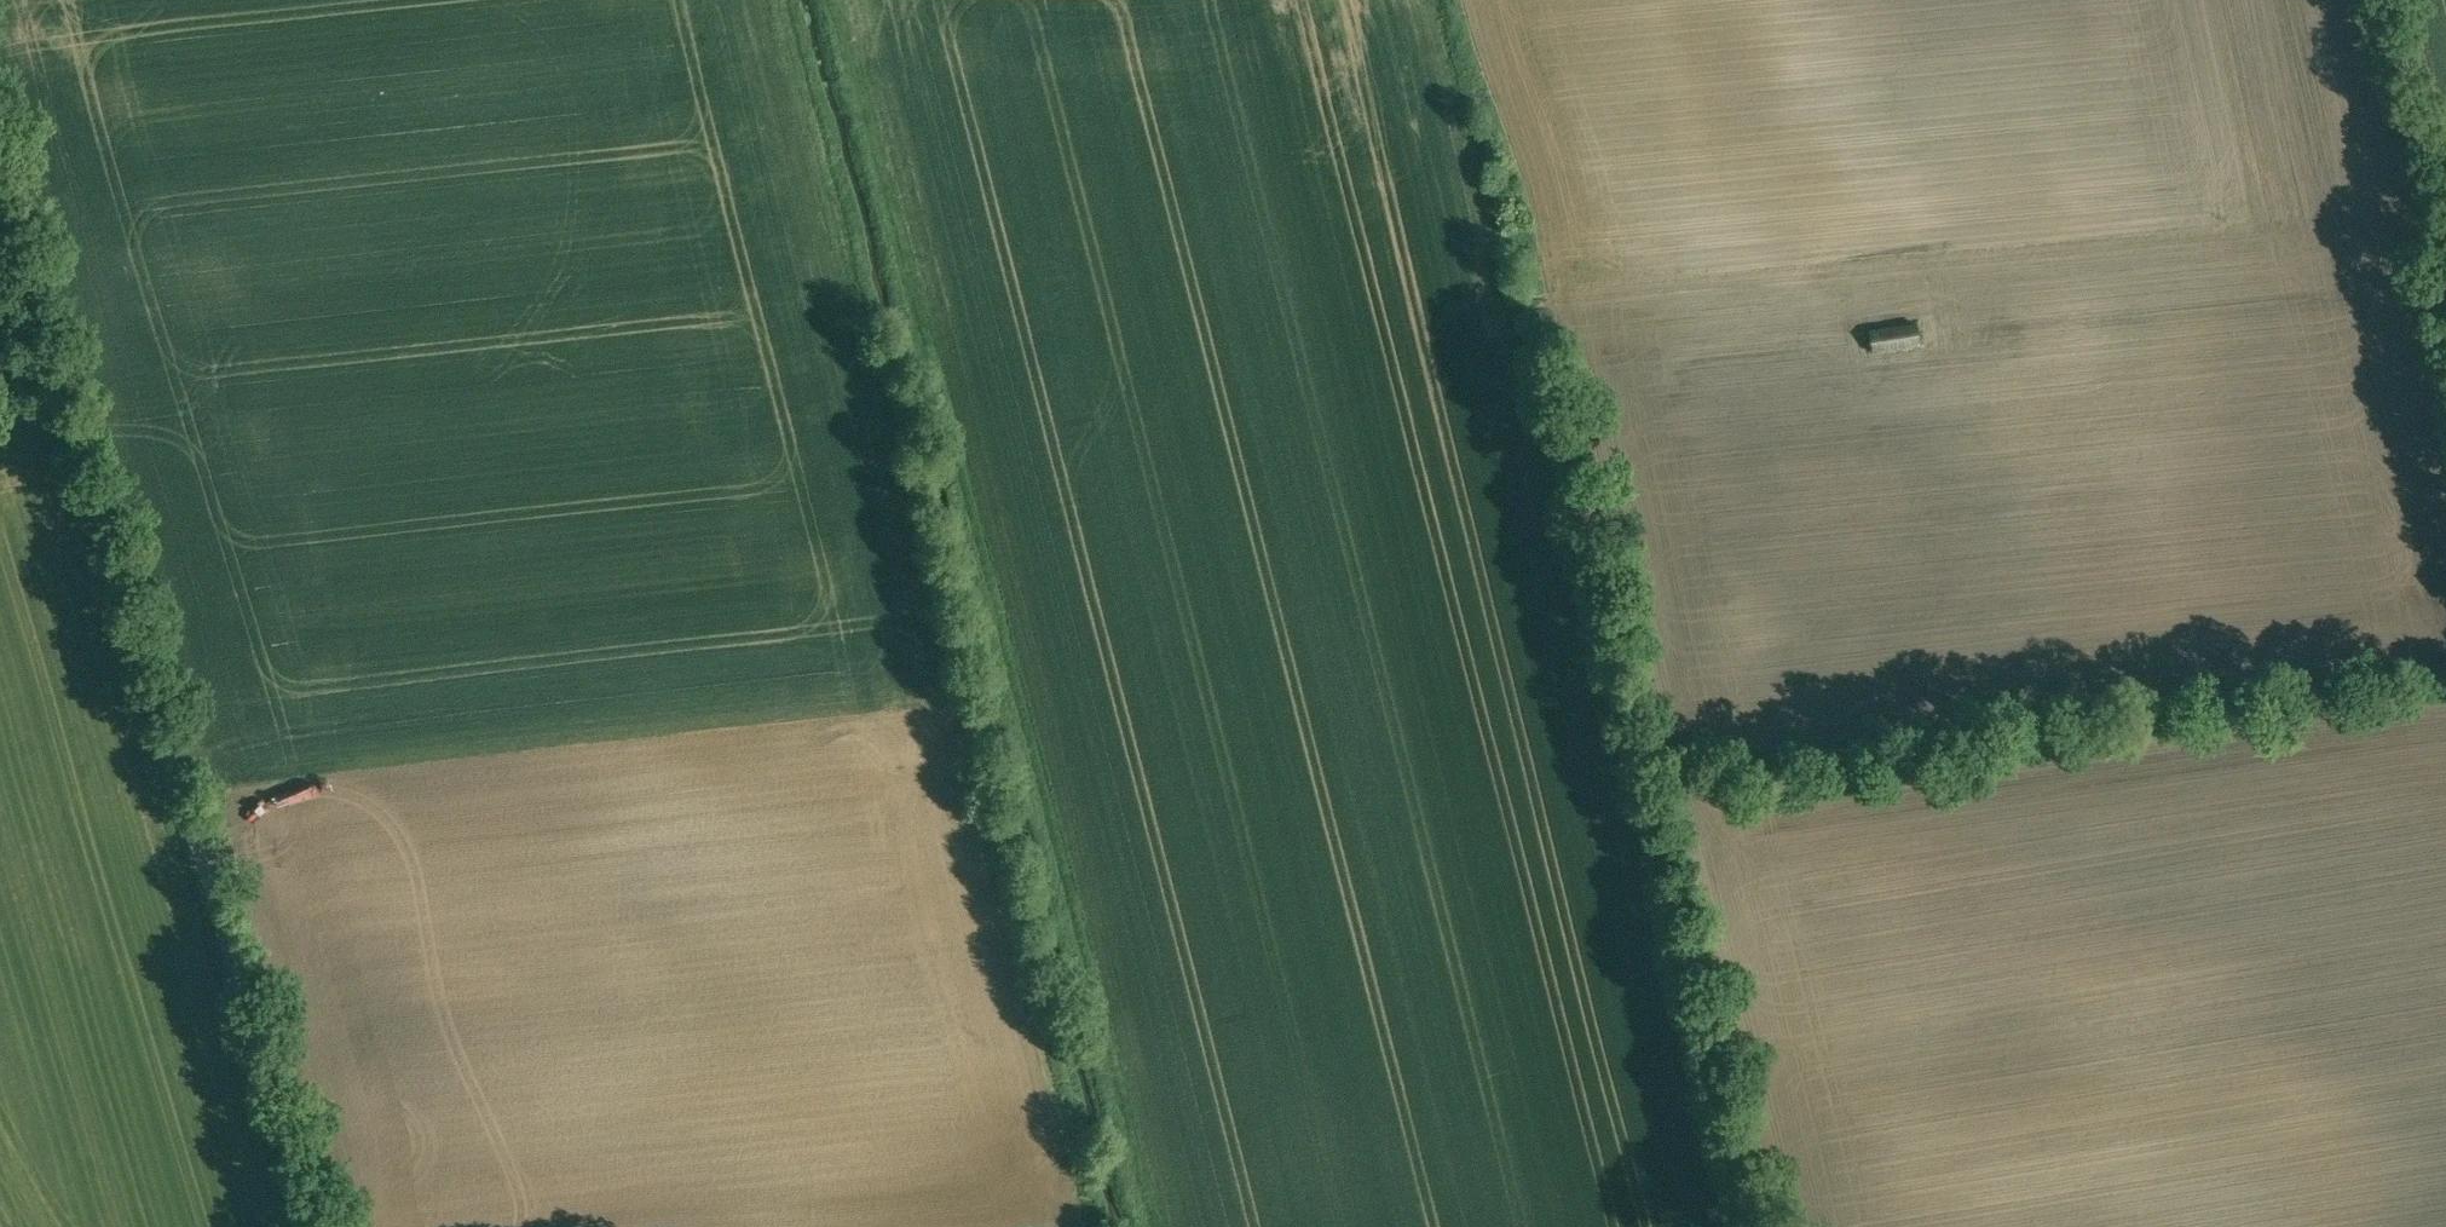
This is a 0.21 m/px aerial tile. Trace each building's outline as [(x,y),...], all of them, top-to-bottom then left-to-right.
[(1861,316),(1864,350),(1914,346),(1911,312),(1861,316)]
